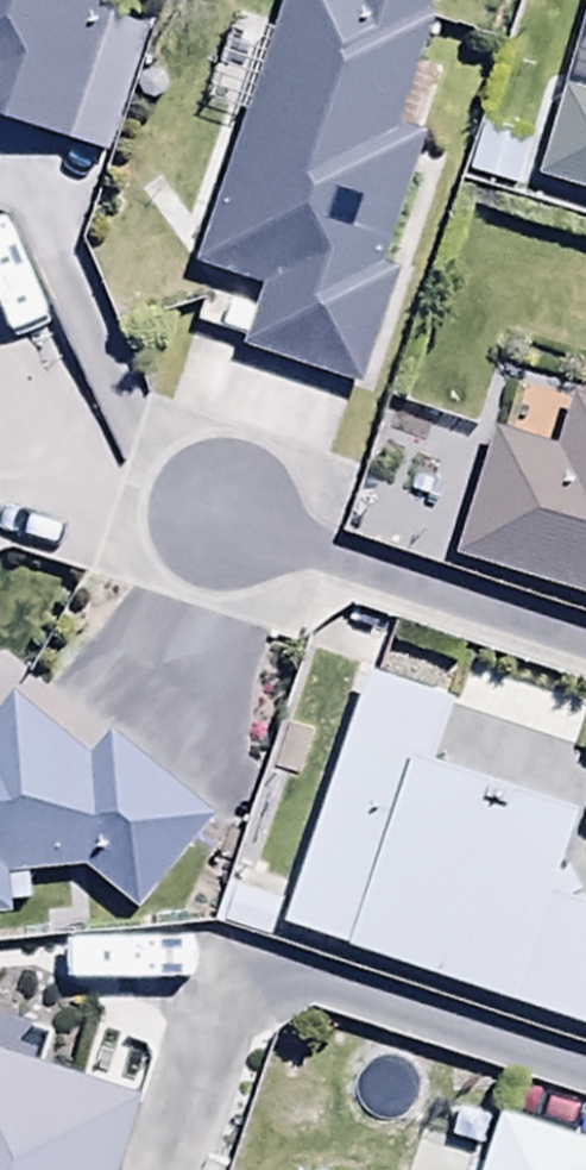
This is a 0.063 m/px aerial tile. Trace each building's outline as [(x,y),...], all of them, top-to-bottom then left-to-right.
[(114,0),(0,0),(0,122),(111,158),(151,33),(108,19),(114,0)] [(439,0),(290,0),(201,277),(265,295),(249,349),(369,384),(398,283),(385,279),(424,142),(401,135),(439,0)] [(541,181),(585,195),(585,103),(565,97),(541,181)] [(457,562),(585,601),(585,410),(576,407),(559,462),(492,441),(457,562)] [(461,710),(372,681),(286,936),(585,1033),(585,914),(555,904),(582,817),(441,772),(461,710)] [(8,922),(5,882),(87,875),(136,918),(216,831),(113,750),(94,771),(20,705),(0,732),(0,923),(8,922)] [(140,1106),(0,1058),(0,1169),(119,1169),(140,1106)] [(501,1129),(487,1169),(585,1169),(585,1154),(501,1129)]
